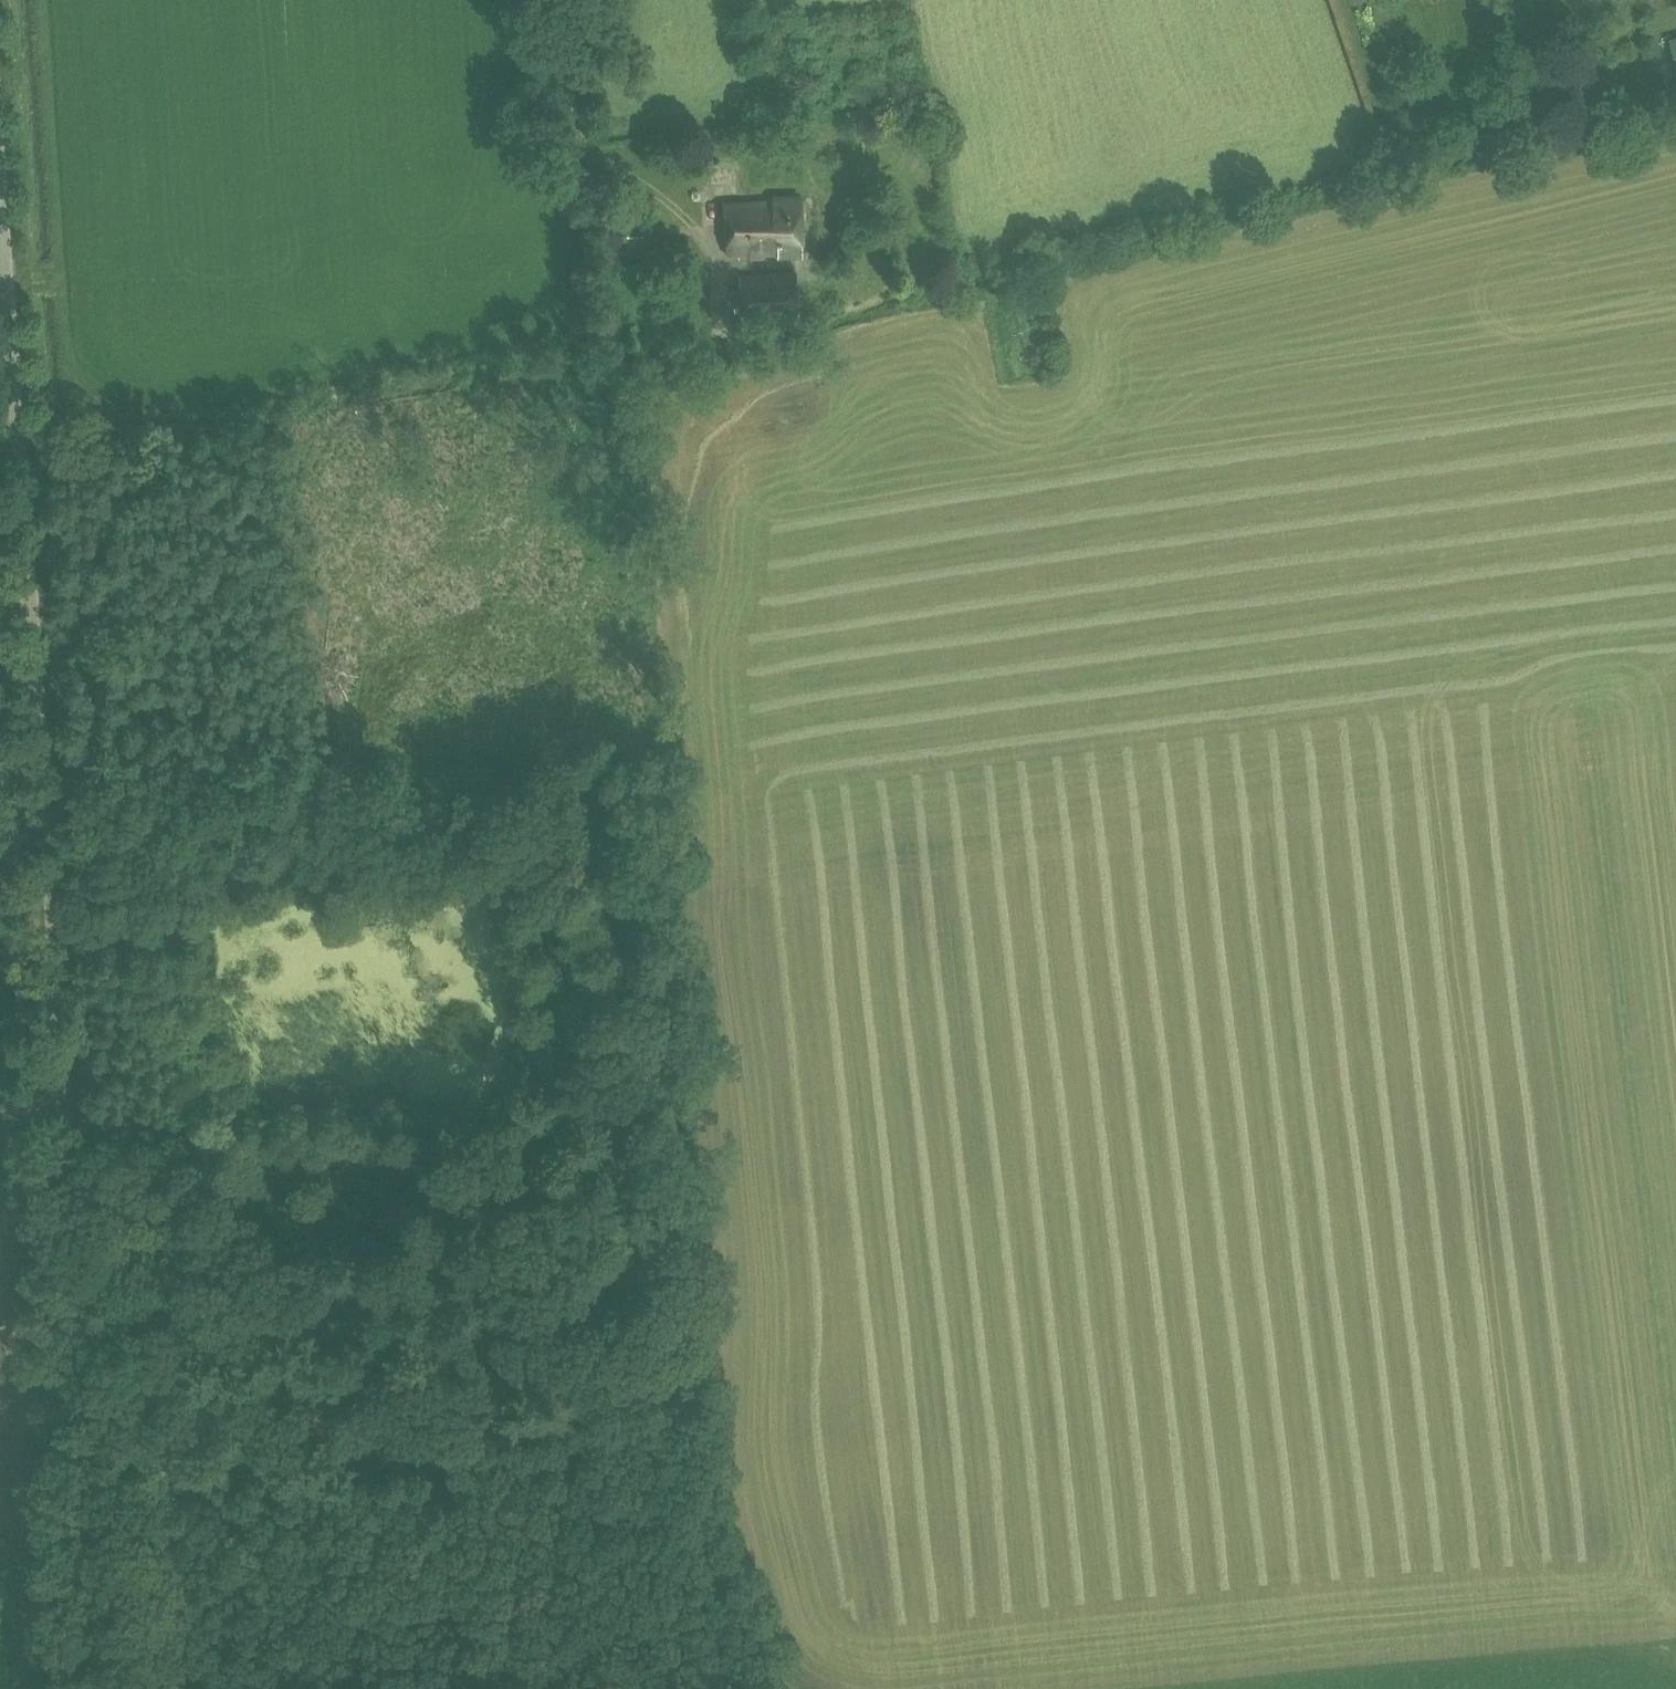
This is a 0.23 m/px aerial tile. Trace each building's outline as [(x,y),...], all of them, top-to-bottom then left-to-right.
[(724,201),(728,255),(778,254),(778,256),(802,256),(801,184),(783,184),(783,197),(774,197),(774,199),(724,201)] [(739,276),(743,323),(800,321),(795,274),(739,276)]
